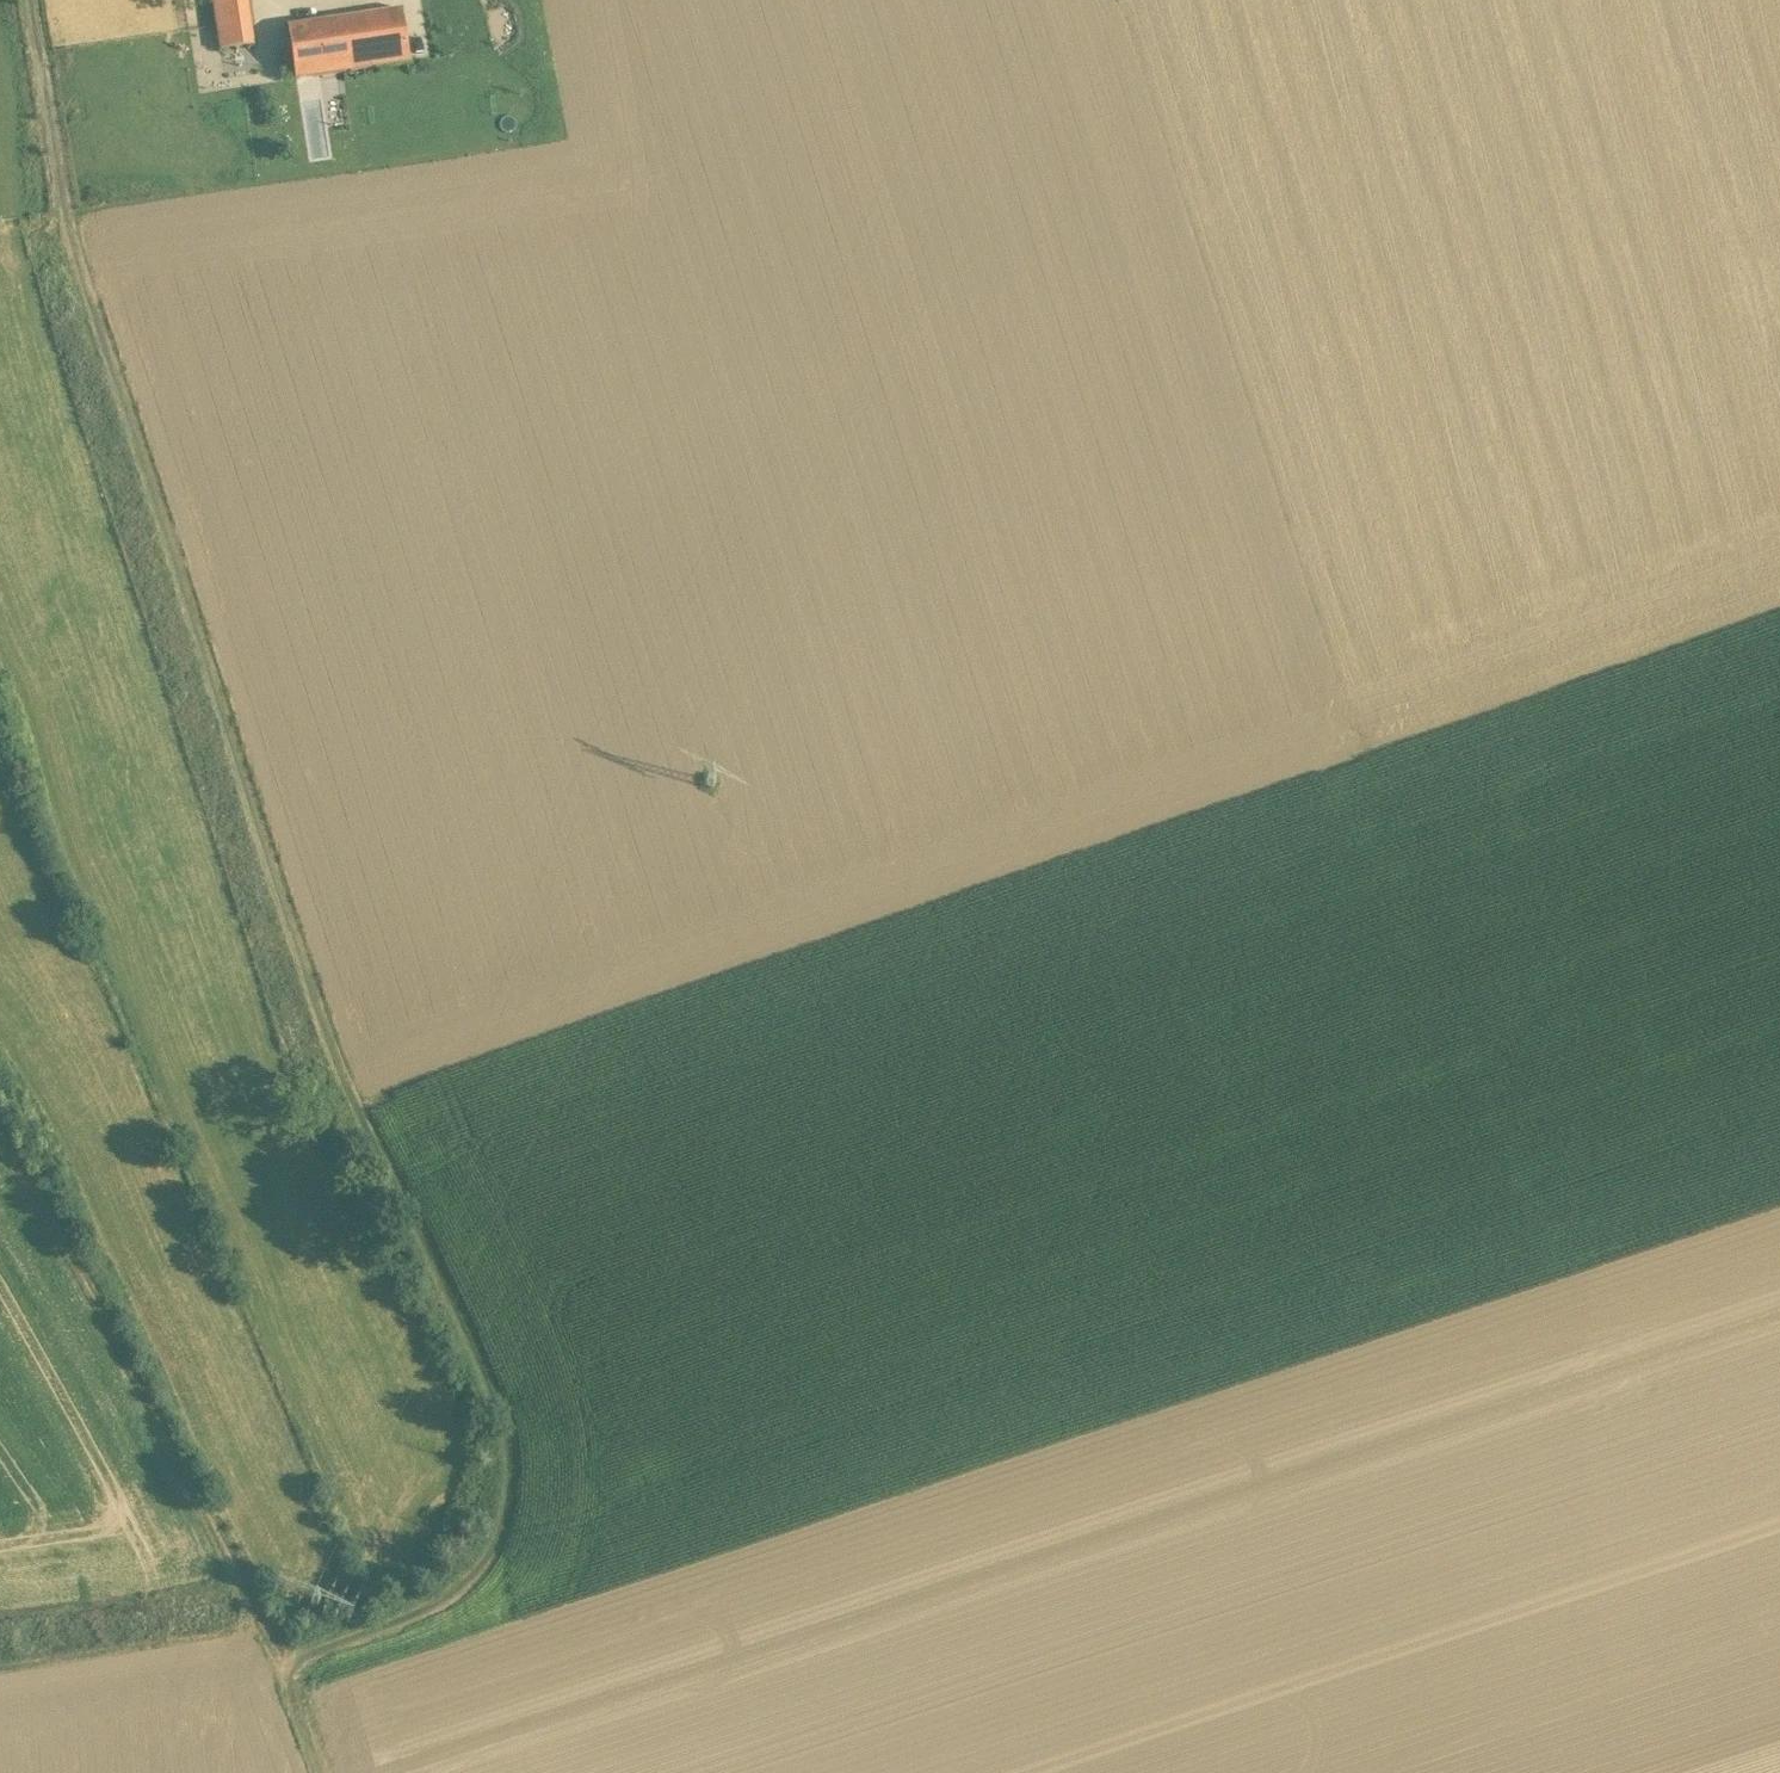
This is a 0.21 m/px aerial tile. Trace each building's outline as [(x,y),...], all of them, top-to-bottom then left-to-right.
[(222,52),(255,47),(247,0),(214,0),(222,52)] [(403,11),(288,29),(296,80),(411,63),(403,11)] [(424,36),(408,38),(412,63),(427,60),(424,36)]
